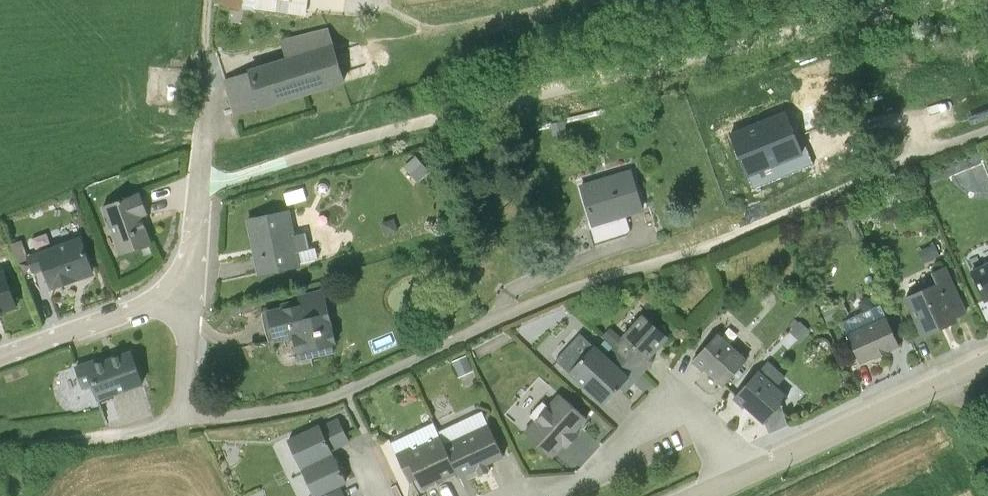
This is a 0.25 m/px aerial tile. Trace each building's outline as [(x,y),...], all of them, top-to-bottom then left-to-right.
[(232,18),(244,19),(296,25),(299,0),(234,0),(232,18)] [(335,93),(318,37),(268,52),(273,69),(240,79),(251,117),(335,93)] [(796,169),(779,122),(720,143),(738,191),(796,169)] [(624,182),(571,195),(583,240),(637,224),(624,182)] [(129,203),(91,218),(110,267),(141,255),(131,228),(138,225),(129,203)] [(278,222),(236,230),(247,289),(290,281),(287,265),(299,262),(295,243),(283,246),(278,222)] [(27,251),(30,260),(52,253),(49,244),(27,251)] [(82,289),(68,250),(23,266),(37,305),(82,289)] [(964,287),(979,321),(987,317),(987,276),(964,287)] [(898,316),(917,357),(964,335),(940,285),(926,291),(930,300),(898,316)] [(287,315),(255,323),(262,357),(281,352),(287,376),(327,367),(312,303),(285,309),(287,315)] [(835,344),(854,384),(892,366),(874,326),(835,344)] [(639,377),(661,353),(634,329),(612,353),(639,377)] [(684,377),(715,404),(741,376),(710,348),(684,377)] [(612,353),(596,370),(621,392),(610,405),(616,410),(643,381),(639,377),(612,353)] [(610,405),(621,392),(596,370),(585,360),(559,388),(595,420),(610,405)] [(118,365),(62,384),(69,403),(79,400),(84,417),(131,401),(118,365)] [(726,415),(756,442),(782,414),(751,387),(726,415)] [(543,475),(578,437),(548,409),(513,446),(543,475)] [(450,495),(494,473),(472,428),(427,450),(446,487),(450,495)] [(325,433),(274,456),(287,484),(322,469),(338,461),(325,433)] [(446,487),(427,450),(422,439),(381,459),(399,495),(428,495),(446,487)] [(322,469),(287,484),(292,495),(334,495),(322,469)]
